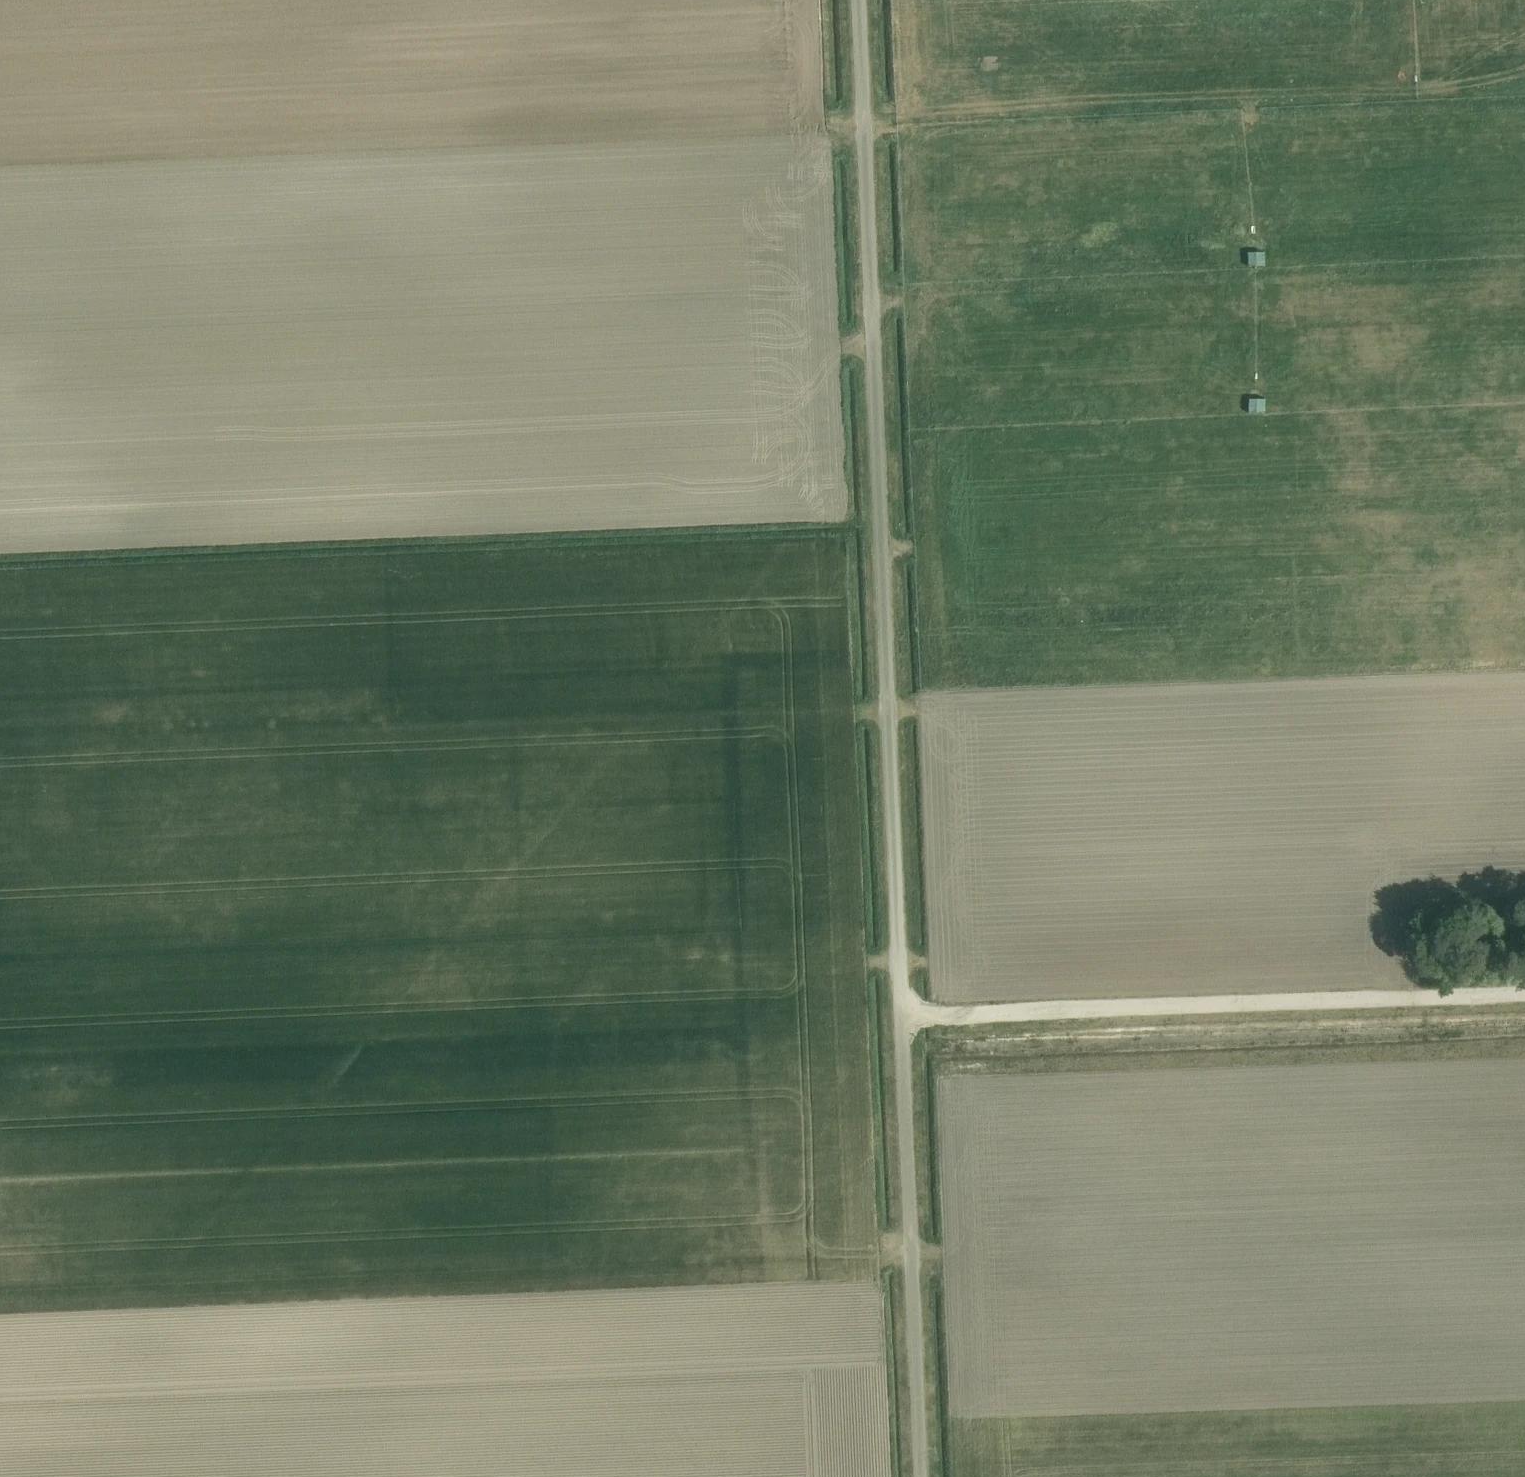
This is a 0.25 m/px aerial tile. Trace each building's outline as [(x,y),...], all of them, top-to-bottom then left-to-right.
[(1240,252),(1239,270),(1255,271),(1255,252),(1240,252)] [(1258,413),(1257,399),(1241,400),(1241,413),(1258,413)]
